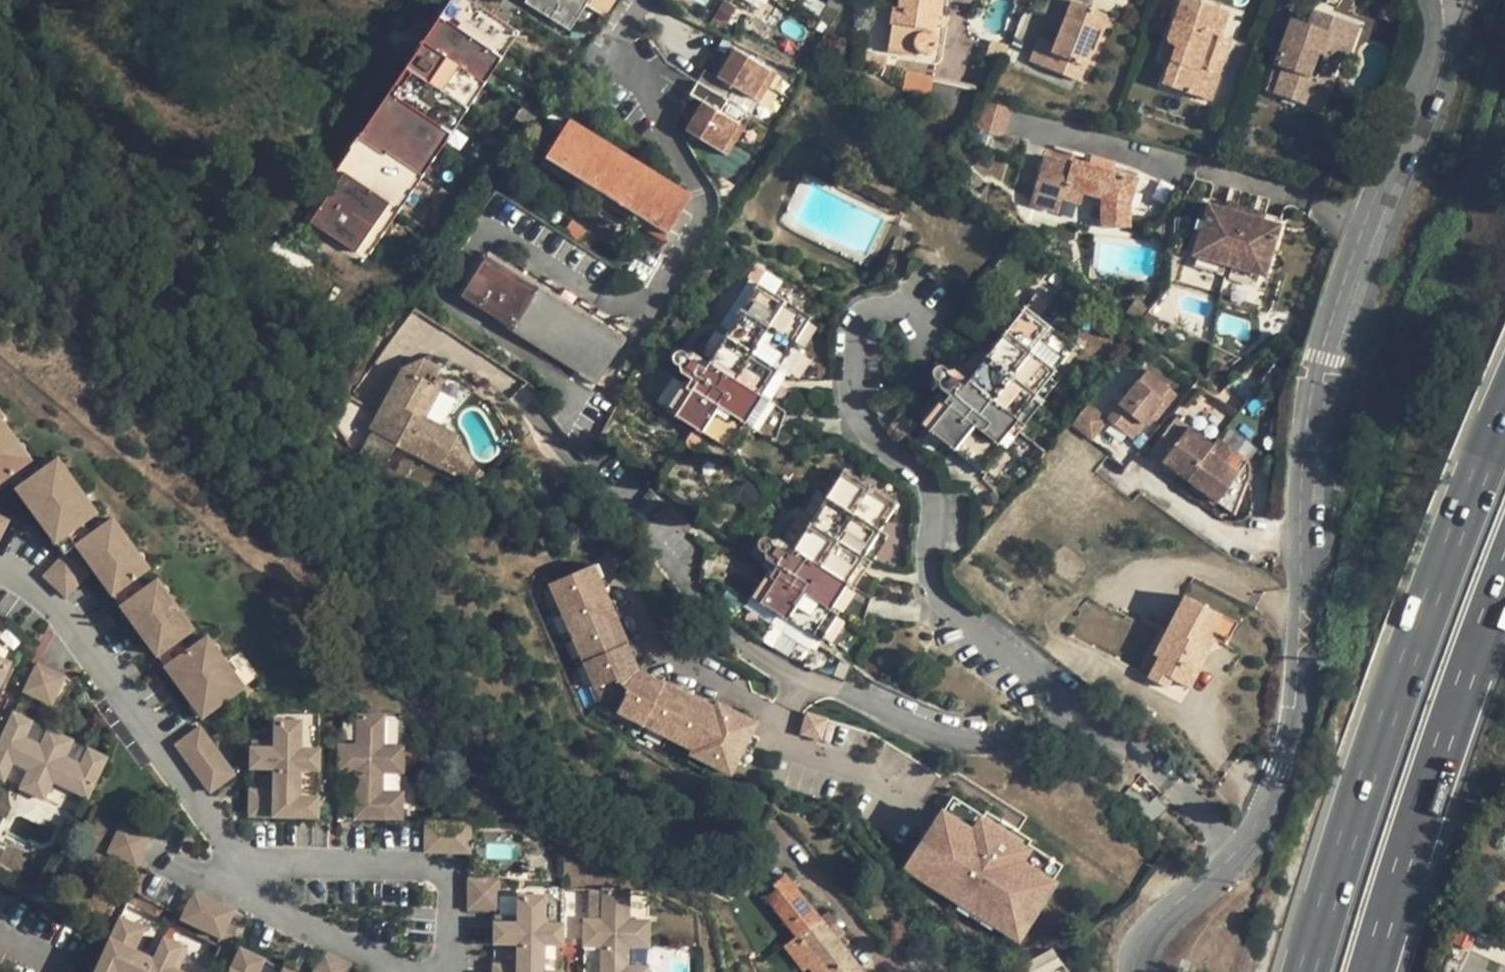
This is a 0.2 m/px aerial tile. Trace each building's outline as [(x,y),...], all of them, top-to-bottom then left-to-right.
[(304,217),(356,252),(511,28),(471,0),(456,0),(304,217)] [(569,29),(587,0),(523,0),(569,29)] [(887,48),(927,53),(930,52),(932,51),(934,47),(936,37),(926,30),(928,15),(939,16),(941,0),(899,0),(897,8),(893,8),(887,48)] [(1161,84),(1209,100),(1218,75),(1206,71),(1218,35),(1226,12),(1191,0),(1179,0),(1166,40),(1175,43),(1169,60),(1161,84)] [(1086,26),(1092,10),(1085,7),(1071,2),(1055,44),(1039,39),(1029,63),(1078,82),(1090,51),(1094,52),(1101,31),(1086,26)] [(1107,16),(1092,10),(1086,26),(1101,31),(1107,16)] [(1314,10),(1308,25),(1324,31),(1330,17),(1314,10)] [(926,30),(936,37),(939,16),(928,15),(926,30)] [(1283,69),(1274,95),(1307,106),(1317,81),(1328,85),(1338,59),(1343,47),(1350,50),(1358,26),(1330,17),(1324,31),(1308,25),(1289,18),(1273,65),(1283,69)] [(521,35),(511,28),(356,252),(365,259),(521,35)] [(1231,40),(1218,35),(1206,71),(1218,75),(1231,40)] [(1169,60),(1175,43),(1166,40),(1160,57),(1169,60)] [(987,58),(1000,63),(1005,52),(992,46),(987,58)] [(1343,47),(1338,59),(1345,62),(1350,50),(1343,47)] [(699,120),(690,134),(723,154),(734,138),(726,133),(734,120),(717,109),(724,99),(731,87),(755,102),(772,72),(732,48),(722,63),(730,68),(721,81),(713,76),(704,70),(688,94),(699,102),(691,115),(699,120)] [(860,52),(858,64),(885,68),(886,56),(860,52)] [(713,76),(721,81),(730,68),(722,63),(713,76)] [(1264,92),(1274,95),(1283,69),(1273,65),(1264,92)] [(924,97),(922,109),(966,120),(973,90),(903,72),(899,90),(924,97)] [(1317,81),(1307,106),(1319,110),(1328,85),(1317,81)] [(731,87),(724,99),(748,113),(755,102),(731,87)] [(734,138),(748,113),(724,99),(717,109),(734,120),(726,133),(734,138)] [(984,101),(971,130),(1001,139),(1008,108),(984,101)] [(682,128),(690,134),(699,120),(691,115),(682,128)] [(565,117),(559,127),(684,206),(690,197),(565,117)] [(559,127),(538,161),(663,240),(684,206),(559,127)] [(912,137),(904,146),(918,157),(925,149),(912,137)] [(1042,155),(1028,206),(1054,215),(1058,199),(1062,185),(1082,192),(1099,197),(1100,220),(1128,219),(1128,201),(1134,179),(1110,172),(1113,163),(1090,157),(1088,164),(1070,160),(1069,163),(1042,155)] [(1078,205),(1082,192),(1062,185),(1058,199),(1078,205)] [(1227,274),(1230,265),(1259,274),(1264,276),(1280,225),(1264,220),(1227,208),(1208,202),(1192,253),(1195,254),(1223,263),(1220,272),(1227,274)] [(1229,202),(1227,208),(1264,220),(1265,214),(1229,202)] [(1128,228),(1128,219),(1100,220),(1100,229),(1128,228)] [(486,252),(463,290),(581,365),(577,372),(595,384),(622,340),(486,252)] [(1220,272),(1223,263),(1195,254),(1192,263),(1220,272)] [(1256,284),(1259,274),(1230,265),(1227,274),(1256,284)] [(699,377),(675,414),(728,448),(761,394),(771,378),(810,315),(757,283),(704,367),(684,355),(683,352),(681,351),(678,350),(675,350),(672,353),(671,357),(673,360),(677,361),(699,377)] [(957,395),(929,428),(977,468),(1072,345),(1024,306),(962,385),(944,370),(942,368),(940,365),(935,366),(933,369),(932,371),(933,376),(936,378),(938,378),(957,395)] [(1145,312),(1135,325),(1146,334),(1156,321),(1145,312)] [(1146,369),(1107,418),(1131,437),(1149,415),(1161,399),(1159,397),(1168,386),(1146,369)] [(410,372),(370,431),(420,466),(439,435),(425,426),(415,420),(435,389),(410,372)] [(771,378),(761,394),(785,410),(792,391),(771,378)] [(1161,399),(1149,415),(1154,420),(1176,392),(1168,386),(1159,397),(1161,399)] [(445,396),(435,389),(415,420),(425,426),(445,396)] [(1070,423),(1092,439),(1107,418),(1087,403),(1070,423)] [(1177,420),(1154,451),(1216,501),(1238,475),(1210,453),(1208,452),(1212,447),(1177,420)] [(23,479),(4,452),(12,447),(0,431),(0,494),(23,479)] [(439,435),(420,466),(437,476),(455,445),(439,435)] [(1219,442),(1210,453),(1238,475),(1248,464),(1219,442)] [(12,447),(4,452),(23,479),(31,473),(12,447)] [(388,480),(399,488),(413,469),(402,461),(388,480)] [(67,490),(73,485),(60,468),(54,473),(67,490)] [(784,562),(760,600),(812,634),(846,581),(856,563),(894,503),(842,469),(790,553),(769,541),(769,539),(766,537),(761,537),(759,540),(757,543),(758,547),(760,550),(763,549),(784,562)] [(54,473),(27,491),(40,509),(33,514),(43,530),(51,524),(64,544),(90,525),(77,505),(84,500),(73,485),(67,490),(54,473)] [(40,509),(27,491),(20,495),(33,514),(40,509)] [(84,500),(77,505),(90,525),(98,520),(84,500)] [(51,524),(43,530),(57,550),(64,544),(51,524)] [(115,525),(79,550),(101,579),(110,572),(127,595),(144,582),(127,559),(135,552),(115,525)] [(1,559),(13,531),(0,526),(0,558),(1,559)] [(152,576),(135,552),(127,559),(144,582),(152,576)] [(856,563),(846,581),(870,597),(877,577),(856,563)] [(74,565),(53,589),(77,609),(98,586),(74,565)] [(690,755),(730,775),(755,724),(716,704),(713,709),(664,684),(663,685),(637,672),(624,645),(625,645),(591,568),(548,587),(582,664),(581,665),(593,691),(616,714),(642,728),(642,726),(692,751),(690,755)] [(127,595),(110,572),(101,579),(118,603),(127,595)] [(163,590),(155,595),(173,619),(180,613),(163,590)] [(1158,656),(1146,676),(1164,686),(1169,676),(1176,665),(1194,675),(1208,648),(1201,644),(1207,633),(1218,613),(1184,594),(1152,653),(1158,656)] [(154,632),(146,638),(167,667),(201,641),(180,613),(173,619),(155,595),(136,608),(154,632)] [(136,608),(128,614),(146,638),(154,632),(136,608)] [(1213,637),(1207,633),(1201,644),(1208,648),(1213,637)] [(14,708),(25,684),(1,673),(11,650),(0,645),(0,701),(14,708)] [(233,669),(217,648),(208,655),(224,676),(233,669)] [(199,693),(191,700),(211,729),(253,696),(233,669),(224,676),(208,655),(183,673),(199,693)] [(1188,686),(1194,675),(1176,665),(1169,676),(1188,686)] [(183,673),(175,679),(191,700),(199,693),(183,673)] [(52,693),(39,720),(67,733),(79,707),(52,693)] [(823,721),(807,717),(802,733),(819,738),(823,721)] [(354,770),(354,788),(373,789),(399,788),(418,788),(418,769),(398,769),(398,731),(372,731),(372,769),(354,770)] [(33,736),(4,795),(23,803),(31,786),(47,793),(44,801),(66,812),(69,805),(102,820),(107,817),(126,779),(107,770),(100,786),(82,778),(60,767),(44,760),(51,744),(33,736)] [(215,737),(189,755),(191,758),(218,740),(215,737)] [(269,767),(270,788),(294,789),(319,789),(338,789),(337,767),(319,767),(318,740),(293,739),(294,767),(269,767)] [(218,740),(191,758),(223,801),(248,783),(218,740)] [(67,752),(60,767),(82,778),(89,762),(67,752)] [(373,789),(373,835),(418,834),(418,814),(399,814),(399,788),(373,789)] [(270,816),(270,836),(338,835),(338,816),(319,815),(319,789),(294,789),(294,816),(270,816)] [(61,822),(66,812),(44,801),(39,812),(61,822)] [(924,840),(925,841),(931,845),(948,818),(948,817),(941,812),(924,840)] [(1044,877),(1018,861),(1025,850),(979,821),(972,833),(948,818),(931,845),(925,841),(908,868),(1016,936),(1033,909),(1027,905),(1044,877)] [(442,830),(442,863),(485,864),(485,830),(442,830)] [(132,842),(121,871),(150,883),(161,854),(132,842)] [(824,971),(862,971),(841,945),(834,937),(840,932),(842,931),(839,927),(829,915),(826,912),(818,918),(783,871),(770,881),(775,887),(765,895),(824,971)] [(1051,881),(1044,877),(1027,905),(1033,909),(1034,909),(1051,881)] [(482,886),(482,920),(512,920),(512,886),(482,886)] [(597,930),(597,949),(616,948),(643,947),(661,948),(662,930),(642,930),(642,892),(616,892),(616,929),(597,930)] [(513,929),(513,949),(538,949),(564,949),(582,948),(581,928),(563,928),(563,900),(538,900),(538,928),(513,929)] [(834,910),(829,915),(839,927),(844,923),(834,910)] [(215,913),(202,942),(243,961),(256,931),(215,913)] [(781,916),(776,920),(791,939),(784,944),(802,968),(807,964),(813,971),(824,971),(781,916)] [(840,932),(834,937),(841,945),(847,941),(840,932)] [(123,971),(156,971),(148,968),(158,946),(139,937),(123,971)] [(1022,961),(1024,965),(1030,971),(1035,971),(1036,971),(1037,971),(1045,971),(1063,959),(1052,945),(1022,961)] [(616,971),(643,971),(643,947),(616,948),(616,971)] [(564,949),(538,949),(539,971),(564,971),(564,949)] [(203,966),(183,957),(176,971),(200,971),(203,966)]
